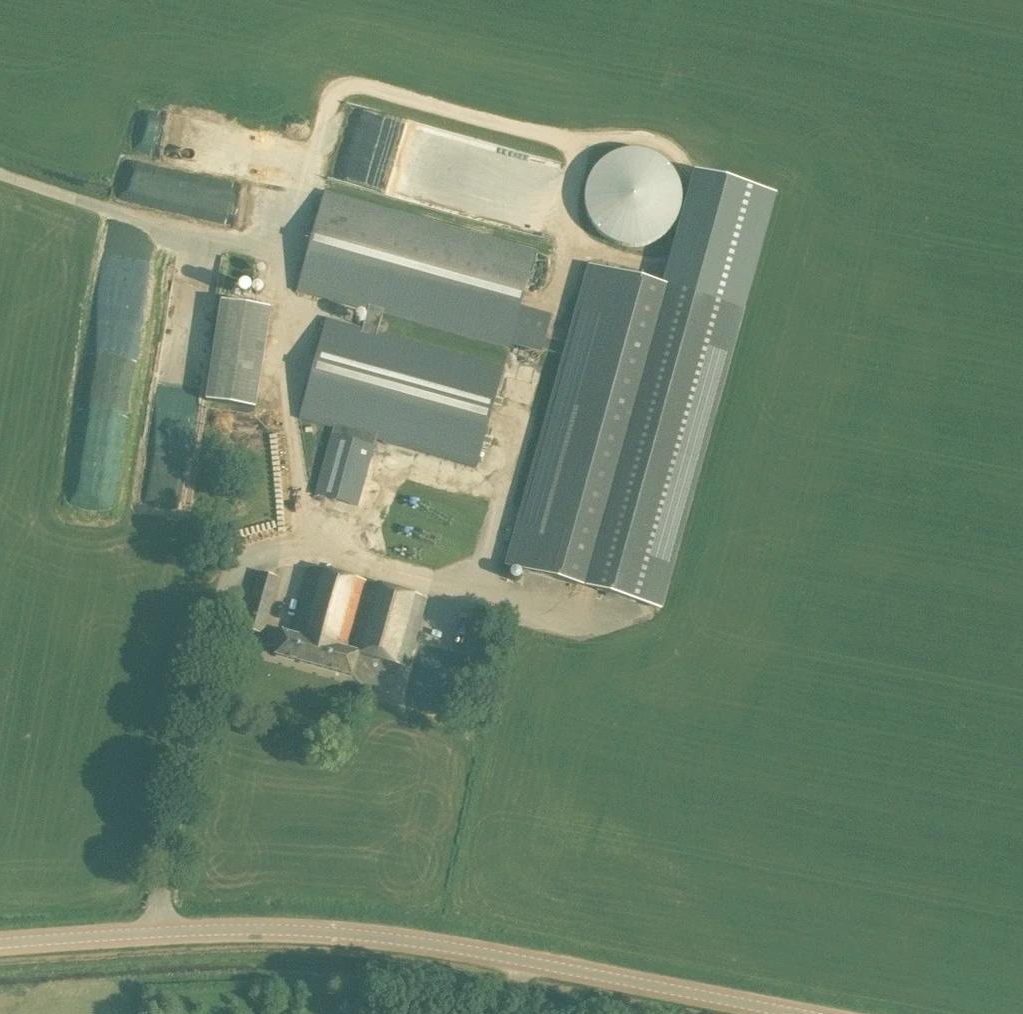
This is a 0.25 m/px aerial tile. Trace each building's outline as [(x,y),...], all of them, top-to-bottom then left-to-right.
[(620,151),(621,241),(672,241),(672,151),(620,151)] [(250,220),(256,182),(213,176),(211,192),(184,188),(186,176),(133,168),(128,202),(250,220)] [(508,350),(536,251),(324,192),(297,290),(368,310),(363,328),(327,318),(299,419),(332,428),(314,494),(357,506),(375,440),(476,468),(504,367),(377,332),(382,315),(508,350)] [(680,292),(593,267),(591,274),(510,566),(597,590),(680,292)] [(597,590),(659,602),(735,304),(680,292),(597,590)] [(255,407),(270,309),(221,301),(206,399),(255,407)] [(408,668),(427,599),(310,567),(292,633),(283,630),(283,631),(269,627),(264,645),(278,649),(276,655),(352,675),(358,654),(408,668)] [(264,635),(279,578),(258,572),(243,629),(264,635)]
